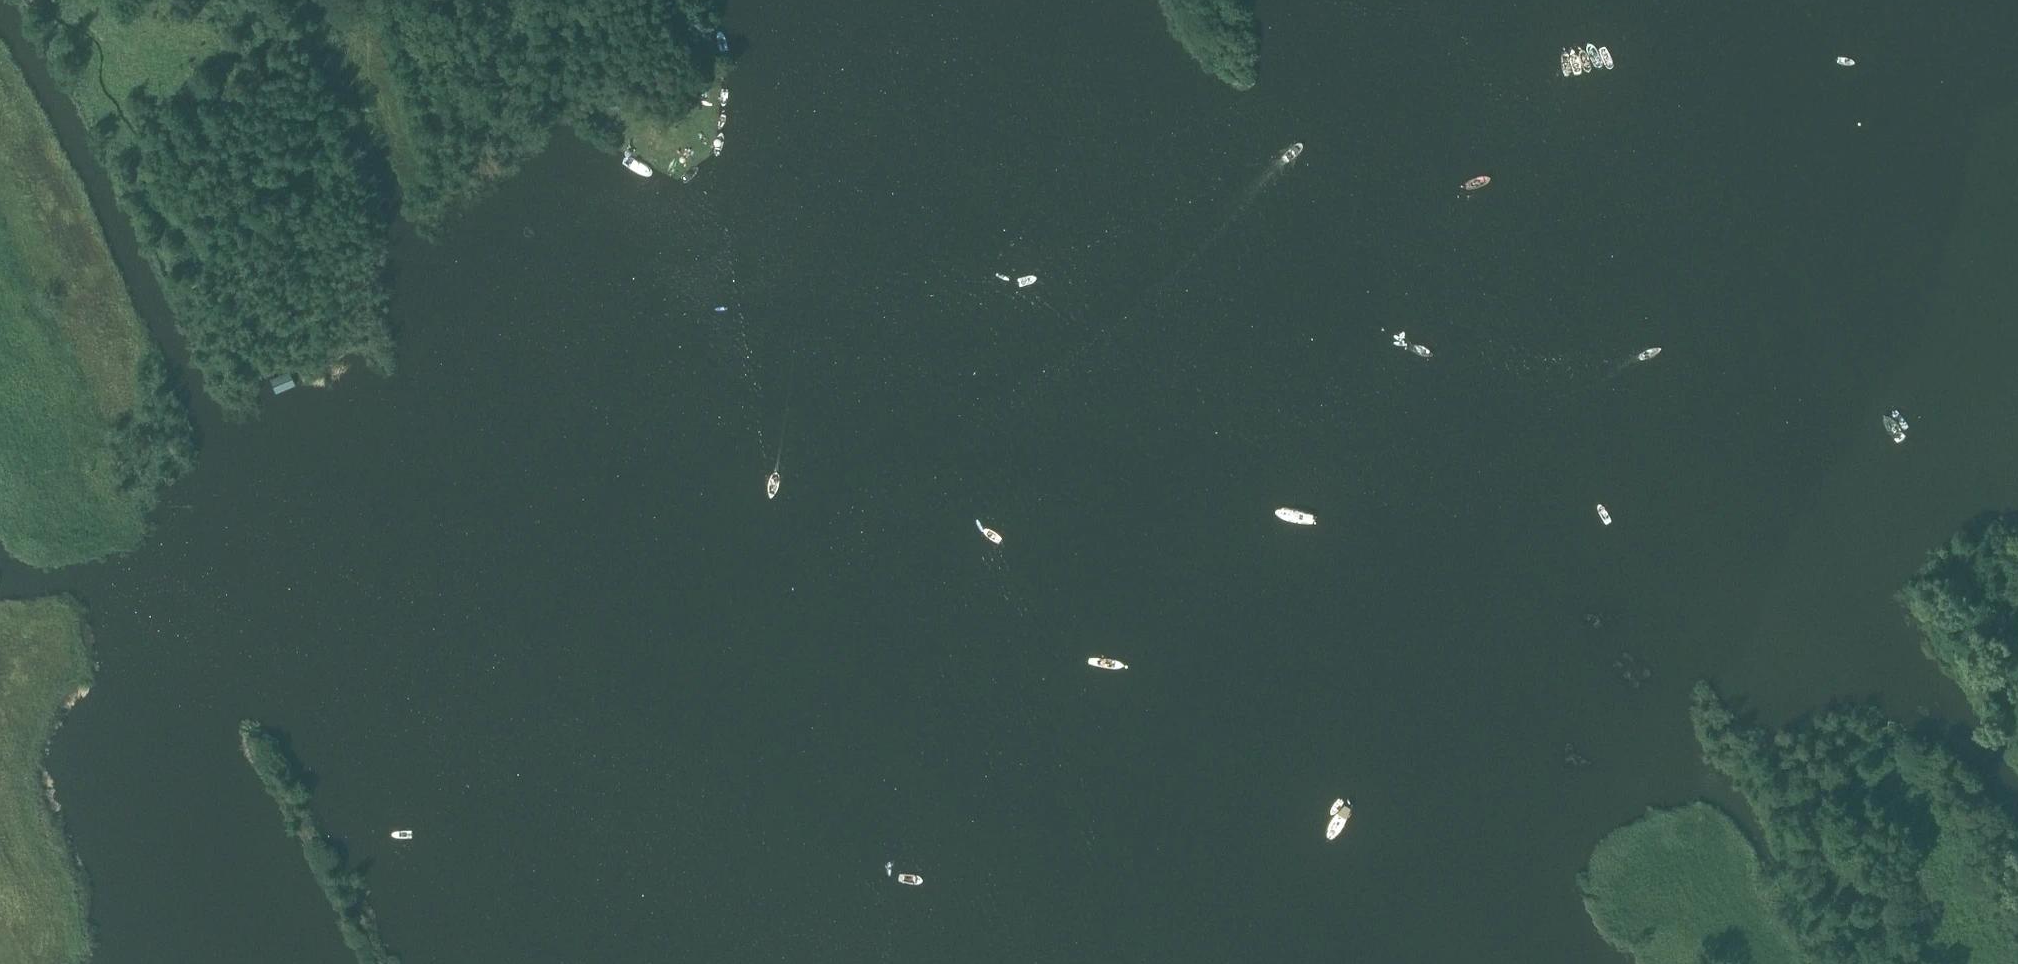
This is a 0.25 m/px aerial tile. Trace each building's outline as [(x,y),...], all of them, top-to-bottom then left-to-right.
[(290,370),(269,380),(276,395),(297,385),(290,370)]
